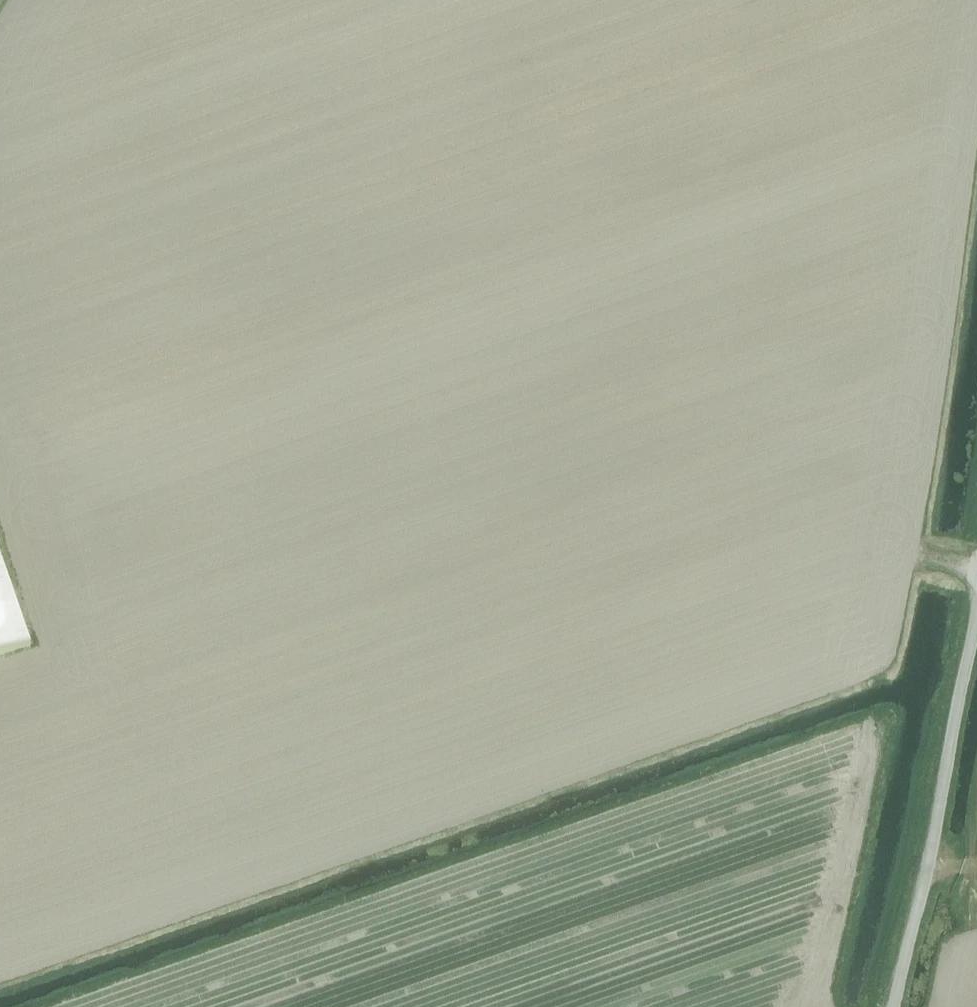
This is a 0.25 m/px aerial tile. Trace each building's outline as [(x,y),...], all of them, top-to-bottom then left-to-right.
[(31,642),(0,556),(0,653),(31,642)]
